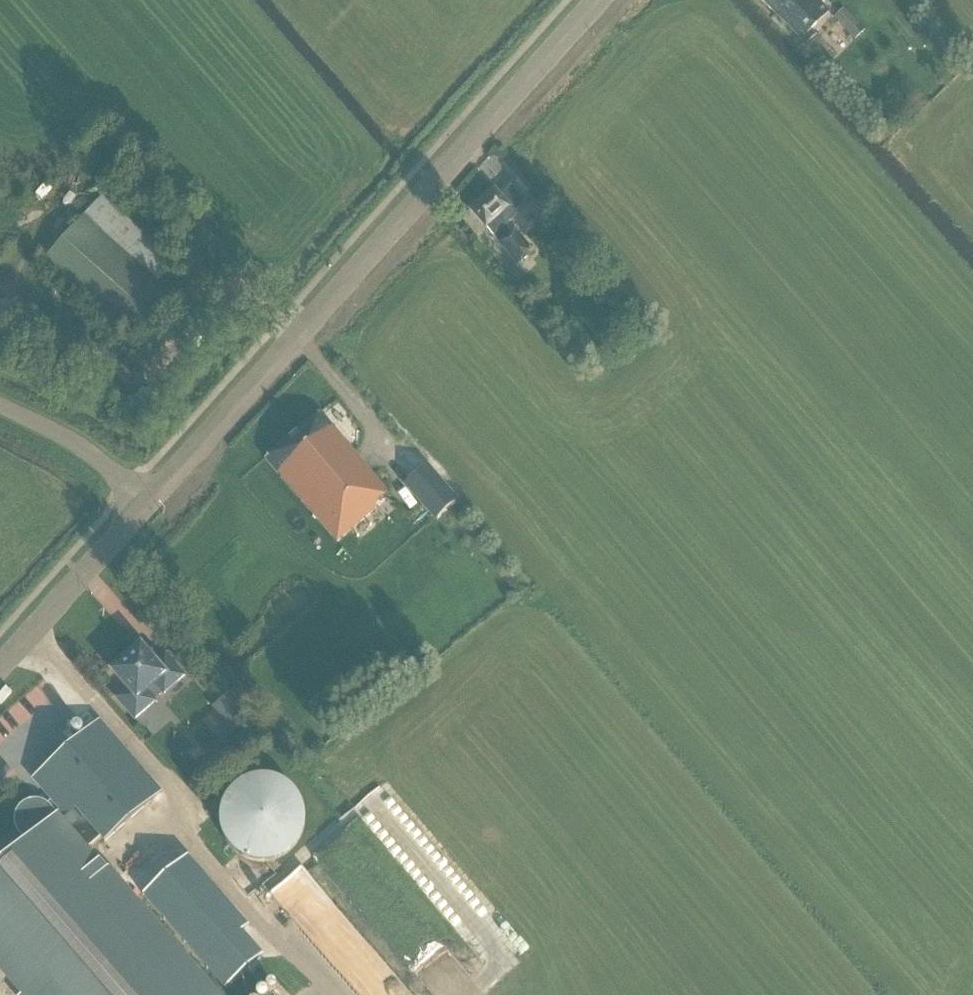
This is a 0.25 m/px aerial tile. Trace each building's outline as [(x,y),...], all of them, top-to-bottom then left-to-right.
[(775,15),(791,0),(760,0),(775,15)] [(814,16),(823,6),(816,0),(797,0),(814,16)] [(834,18),(855,40),(865,31),(844,9),(834,18)] [(806,44),(828,67),(838,57),(816,34),(806,44)] [(517,265),(532,252),(514,231),(512,233),(506,225),(517,215),(494,188),(469,210),(517,265)] [(170,272),(180,262),(104,194),(41,265),(131,344),(185,284),(170,272)] [(338,542),(378,509),(375,505),(389,494),(321,413),(265,459),(338,542)] [(439,519),(457,503),(425,467),(406,483),(439,519)] [(461,599),(465,608),(482,600),(477,591),(461,599)] [(117,698),(136,720),(184,678),(166,656),(155,666),(141,649),(133,656),(130,653),(119,663),(121,666),(114,673),(128,689),(117,698)] [(28,843),(0,867),(0,966),(25,994),(215,994),(93,854),(161,795),(99,724),(74,746),(72,742),(59,754),(61,757),(36,779),(54,799),(49,804),(47,802),(45,801),(43,800),(41,799),(37,798),(34,798),(33,798),(30,799),(28,799),(26,800),(23,801),(22,802),(19,805),(18,806),(16,808),(15,811),(14,812),(14,814),(13,817),(13,819),(13,821),(14,824),(14,826),(16,828),(17,830),(18,832),(20,835),(28,843)] [(305,810),(303,802),(299,794),(293,788),(287,782),(279,778),(271,776),(263,775),(254,776),(246,778),(239,782),(232,788),(227,794),(223,802),(220,810),(219,818),(220,827),(223,835),(227,842),(232,849),(239,854),(246,858),(254,860),(263,861),(271,860),(279,858),(287,854),(293,849),(299,842),(303,835),(305,826),(306,818),(305,810)] [(187,859),(144,896),(205,965),(248,928),(187,859)] [(299,870),(308,880),(320,869),(311,859),(299,870)]
